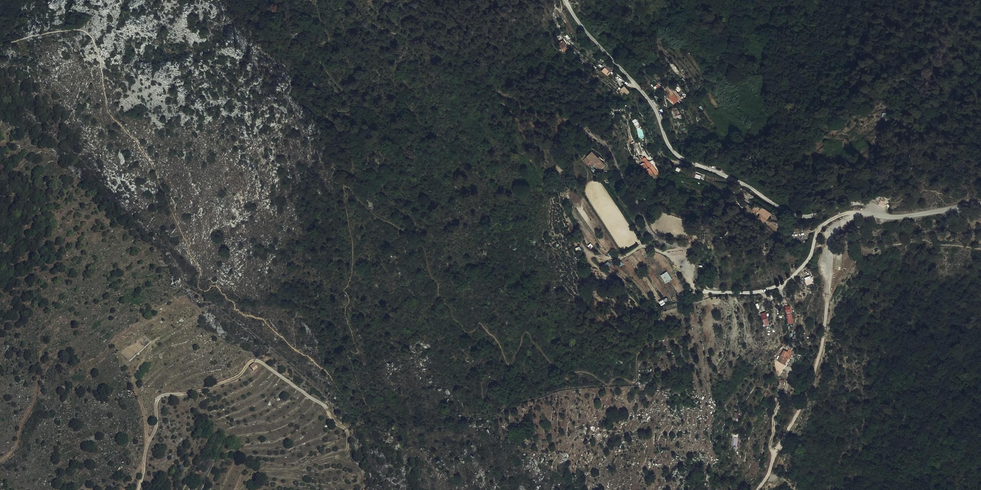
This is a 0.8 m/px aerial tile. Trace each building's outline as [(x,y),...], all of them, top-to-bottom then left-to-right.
[(566,44),(571,40),(567,34),(562,38),(566,44)] [(687,94),(691,90),(680,80),(675,85),(681,90),(682,89),(687,94)] [(895,121),(893,118),(885,123),(887,126),(895,121)] [(598,138),(583,122),(579,125),(595,141),(598,138)] [(596,149),(592,153),(590,154),(595,159),(603,168),(609,162),(600,152),(596,149)] [(658,177),(652,167),(651,168),(647,162),(641,165),(645,171),(647,169),(654,179),(658,177)] [(757,211),(760,206),(755,203),(752,208),(746,205),(743,211),(745,212),(746,212),(752,215),(755,210),(757,211)] [(761,207),(760,206),(757,211),(758,212),(769,218),(771,213),(761,207)] [(776,224),(779,218),(775,215),(771,222),(776,224)] [(671,280),(666,273),(660,276),(665,284),(671,280)] [(784,360),(787,354),(785,353),(787,347),(789,344),(785,342),(784,345),(783,346),(781,351),(780,350),(777,357),(784,360)]
